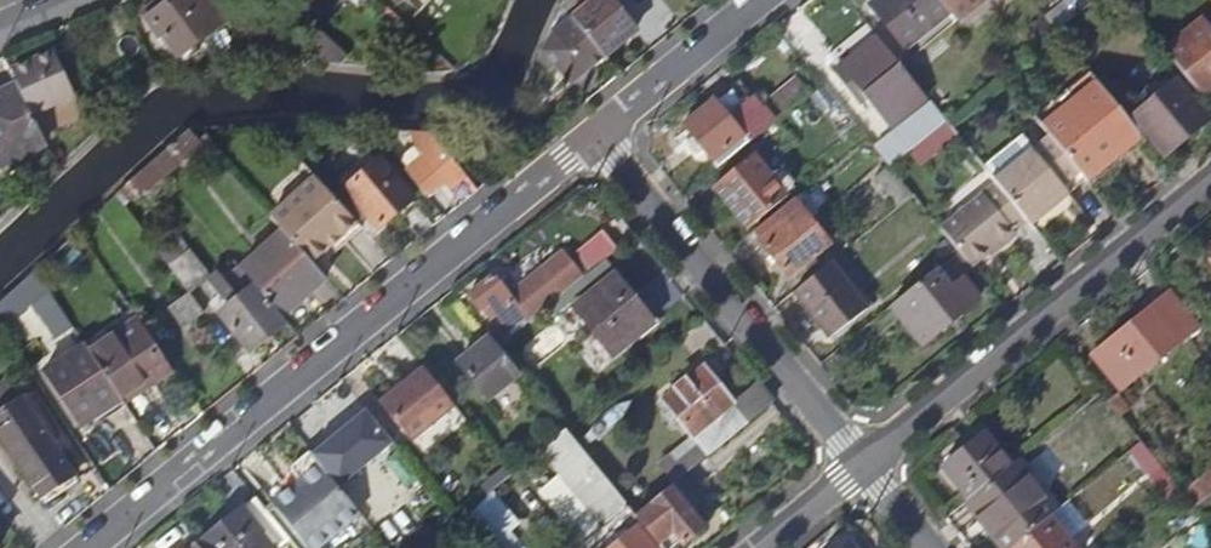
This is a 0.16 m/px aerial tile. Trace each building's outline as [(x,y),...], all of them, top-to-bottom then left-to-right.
[(216,34),(196,0),(179,0),(174,3),(173,0),(159,0),(138,12),(155,38),(162,34),(178,56),(216,34)] [(216,34),(242,19),(231,0),(196,0),(216,34)] [(606,54),(635,30),(610,0),(581,0),(577,20),(580,23),(599,46),(606,54)] [(939,0),(876,0),(870,5),(907,49),(949,13),(939,0)] [(949,13),(957,22),(984,0),(939,0),(949,13)] [(1057,31),(1081,12),(1072,3),(1049,22),(1057,31)] [(1208,104),(1210,101),(1210,31),(1201,20),(1164,50),(1208,104)] [(612,63),(606,54),(599,46),(580,23),(545,51),(572,82),(595,63),(602,71),(612,63)] [(927,97),(878,38),(834,73),(858,102),(863,96),(877,114),(880,112),(891,125),(927,97)] [(20,94),(30,115),(73,97),(54,51),(13,69),(23,93),(20,94)] [(1124,105),(1165,154),(1198,127),(1188,115),(1198,107),(1192,100),(1195,97),(1170,68),(1124,105)] [(1141,135),(1090,72),(1035,117),(1051,136),(1078,169),(1086,179),(1108,161),(1101,153),(1116,142),(1122,150),(1141,135)] [(718,167),(774,122),(740,81),(684,125),(718,167)] [(30,115),(20,94),(17,87),(0,94),(0,163),(42,143),(30,115)] [(902,157),(929,135),(946,121),(937,110),(894,145),(902,157)] [(957,135),(946,121),(929,135),(940,149),(957,135)] [(192,129),(153,164),(166,179),(205,143),(192,129)] [(405,132),(431,163),(410,179),(422,193),(443,178),(451,188),(466,175),(433,134),(405,132)] [(1078,169),(1051,136),(1032,151),(1023,140),(986,170),(996,182),(1026,219),(1065,187),(1061,183),(1078,169)] [(771,177),(752,155),(728,175),(734,183),(721,194),(749,228),(787,197),(784,193),(790,189),(793,182),(783,172),(775,174),(771,177)] [(349,203),(359,216),(363,212),(376,228),(412,200),(380,160),(344,188),(353,199),(349,203)] [(349,203),(322,168),(269,215),(283,230),(311,262),(328,247),(324,243),(334,235),(342,235),(361,218),(359,216),(349,203)] [(1026,219),(996,182),(941,228),(960,250),(971,264),(1026,219)] [(794,198),(754,230),(762,239),(760,241),(789,276),(821,250),(823,254),(827,255),(831,251),(833,247),(826,238),(794,198)] [(325,278),(311,262),(283,230),(240,268),(281,318),(325,278)] [(526,323),(564,292),(617,249),(603,232),(569,260),(563,253),(545,269),(509,297),(505,292),(505,290),(493,275),(470,294),(483,309),(489,304),(505,324),(508,328),(521,317),(526,323)] [(159,252),(189,292),(210,276),(180,236),(159,252)] [(960,250),(948,260),(963,279),(975,269),(971,264),(960,250)] [(936,270),(892,305),(924,343),(979,298),(963,279),(948,260),(936,270)] [(830,262),(794,291),(833,337),(874,304),(866,295),(860,298),(830,262)] [(285,323),(281,318),(240,268),(236,264),(223,275),(219,271),(206,282),(222,302),(225,300),(230,305),(218,314),(249,352),(285,323)] [(0,303),(0,325),(2,328),(3,329),(48,289),(36,271),(0,303)] [(613,354),(652,322),(615,276),(575,308),(613,354)] [(189,292),(169,307),(183,327),(203,312),(189,292)] [(1198,326),(1169,292),(1091,355),(1121,390),(1198,326)] [(90,352),(121,398),(153,376),(157,382),(174,371),(139,320),(90,352)] [(498,346),(513,333),(508,328),(505,324),(490,336),(498,346)] [(520,373),(498,346),(490,336),(458,362),(488,399),(520,373)] [(90,352),(85,345),(45,371),(81,425),(121,398),(90,352)] [(663,399),(692,434),(733,401),(704,366),(663,399)] [(454,405),(423,367),(406,381),(408,384),(400,391),(397,388),(380,402),(411,440),(454,405)] [(71,473),(32,415),(42,409),(30,391),(19,398),(7,380),(0,385),(0,437),(40,495),(71,473)] [(1108,401),(1121,416),(1130,409),(1117,394),(1108,401)] [(708,454),(748,421),(733,401),(692,434),(708,454)] [(382,428),(366,409),(319,448),(365,502),(383,487),(354,451),(382,428)] [(566,430),(542,450),(619,544),(640,528),(644,525),(634,513),(566,430)] [(969,499),(1011,464),(985,433),(944,468),(969,499)] [(309,450),(288,467),(294,475),(266,498),(307,547),(318,547),(360,512),(309,450)] [(965,502),(1003,547),(1010,547),(1049,517),(1056,511),(1015,461),(1011,464),(969,499),(965,502)] [(1193,505),(1210,491),(1210,468),(1182,491),(1193,505)] [(670,484),(638,511),(666,546),(679,537),(684,544),(705,527),(670,484)] [(457,520),(480,547),(483,547),(511,524),(488,494),(465,513),(457,520)] [(258,498),(256,497),(245,506),(278,547),(289,538),(285,534),(285,531),(258,498)] [(205,547),(277,547),(278,547),(245,506),(201,542),(205,547)] [(1010,547),(1075,547),(1049,517),(1010,547)] [(640,528),(619,544),(615,547),(657,547),(640,528)] [(852,538),(840,547),(860,547),(852,538)]
